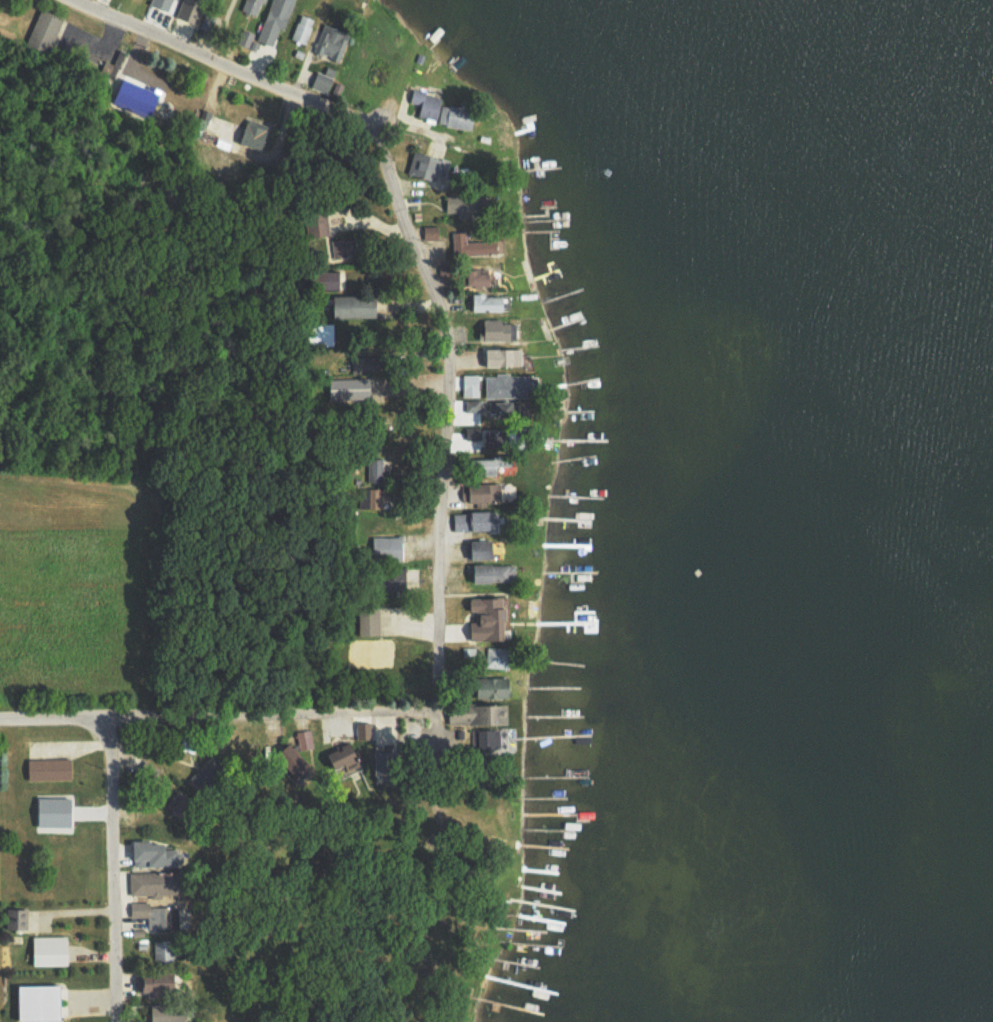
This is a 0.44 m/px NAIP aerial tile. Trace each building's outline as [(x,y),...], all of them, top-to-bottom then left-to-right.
[(173,0),(152,0),(150,5),(169,11),(173,0)] [(195,24),(200,7),(181,0),(175,18),(195,24)] [(264,0),(245,0),(242,11),(256,15),(259,1),(263,2),(264,0)] [(256,40),(272,46),(279,28),(282,30),(294,0),(272,0),(256,40)] [(63,16),(40,9),(30,39),(54,46),(63,16)] [(209,31),(215,17),(205,13),(199,26),(209,31)] [(290,38),(305,44),(314,19),(300,14),(290,38)] [(342,29),(321,24),(314,54),(341,60),(345,39),(340,38),(342,29)] [(253,31),(241,28),(237,43),(249,47),(253,31)] [(162,92),(124,75),(112,101),(150,118),(162,92)] [(416,116),(436,119),(440,95),(410,90),(408,102),(418,103),(416,116)] [(437,123),(469,130),(473,109),(441,103),(437,123)] [(268,125),(247,117),(245,122),(266,129),(268,125)] [(237,143),(257,150),(264,130),(244,122),(237,143)] [(406,174),(427,179),(429,174),(437,176),(441,159),(412,151),(406,174)] [(444,212),(455,212),(455,218),(476,218),(476,195),(444,196),(444,212)] [(437,239),(437,226),(424,226),(424,239),(437,239)] [(464,240),(464,230),(452,231),(452,254),(503,254),(503,240),(464,240)] [(333,258),(351,255),(348,238),(330,241),(333,258)] [(338,271),(323,271),(324,290),(338,290),(338,271)] [(463,285),(486,286),(487,271),(463,271),(463,285)] [(499,294),(469,295),(470,311),(499,311),(499,294)] [(330,295),(329,316),(372,317),(372,296),(330,295)] [(514,319),(479,318),(478,338),(514,340),(514,319)] [(332,323),(313,324),(314,345),(333,344),(332,323)] [(482,347),(483,366),(520,365),(520,346),(482,347)] [(462,396),(478,396),(478,374),(462,374),(462,396)] [(485,397),(528,396),(527,374),(485,374),(485,397)] [(329,379),(330,400),(370,399),(370,378),(329,379)] [(466,399),(465,412),(480,413),(481,400),(466,399)] [(481,451),(481,426),(459,425),(459,438),(453,438),(453,450),(481,451)] [(494,474),(494,466),(508,465),(507,455),(468,456),(469,475),(494,474)] [(384,458),(369,457),(368,480),(383,481),(384,458)] [(461,483),(462,500),(499,499),(499,482),(461,483)] [(387,487),(359,488),(359,508),(387,507),(387,487)] [(486,510),(452,511),(453,530),(487,529),(486,510)] [(403,558),(403,536),(372,536),(372,558),(403,558)] [(514,563),(470,563),(470,580),(514,580),(514,563)] [(405,567),(375,566),(374,589),(404,590),(405,567)] [(500,638),(499,618),(501,618),(501,595),(467,596),(467,609),(475,609),(475,622),(468,622),(469,639),(500,638)] [(378,606),(357,606),(358,634),(378,634),(378,606)] [(508,668),(509,647),(487,647),(486,667),(508,668)] [(505,676),(473,677),(474,698),(505,697),(505,676)] [(503,702),(475,701),(475,721),(502,722),(503,702)] [(371,721),(355,721),(355,739),(371,739),(371,721)] [(471,729),(472,748),(507,747),(507,734),(515,733),(515,727),(471,729)] [(297,730),(299,749),(312,748),(310,729),(297,730)] [(271,753),(287,774),(304,760),(289,740),(271,753)] [(336,779),(358,771),(348,742),(325,751),(336,779)] [(27,779),(69,778),(69,757),(26,758),(27,779)] [(69,796),(34,797),(35,826),(69,826),(69,796)] [(177,864),(177,848),(160,848),(159,839),(129,839),(130,865),(177,864)] [(129,894),(149,894),(149,895),(183,894),(182,880),(172,880),(171,870),(128,871),(129,894)] [(147,927),(178,927),(178,906),(149,906),(148,902),(129,902),(130,916),(147,916),(147,927)] [(27,928),(27,907),(5,907),(6,928),(27,928)] [(65,935),(31,936),(31,965),(65,965),(65,935)] [(154,939),(154,959),(172,959),(172,939),(154,939)] [(136,990),(145,990),(145,995),(168,994),(167,971),(136,972),(136,990)] [(55,983),(15,984),(15,1019),(60,1019),(60,1004),(56,1004),(55,983)] [(183,1003),(147,1004),(148,1021),(183,1021),(183,1003)]
